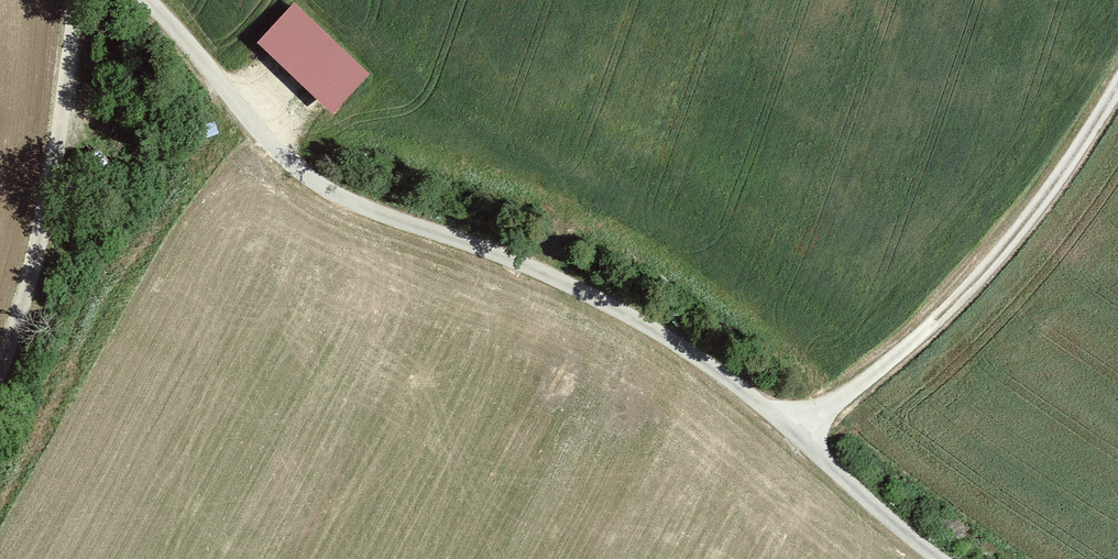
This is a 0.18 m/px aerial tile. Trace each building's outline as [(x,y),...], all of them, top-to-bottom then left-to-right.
[(372,77),(297,8),(261,47),(336,116),(372,77)]
